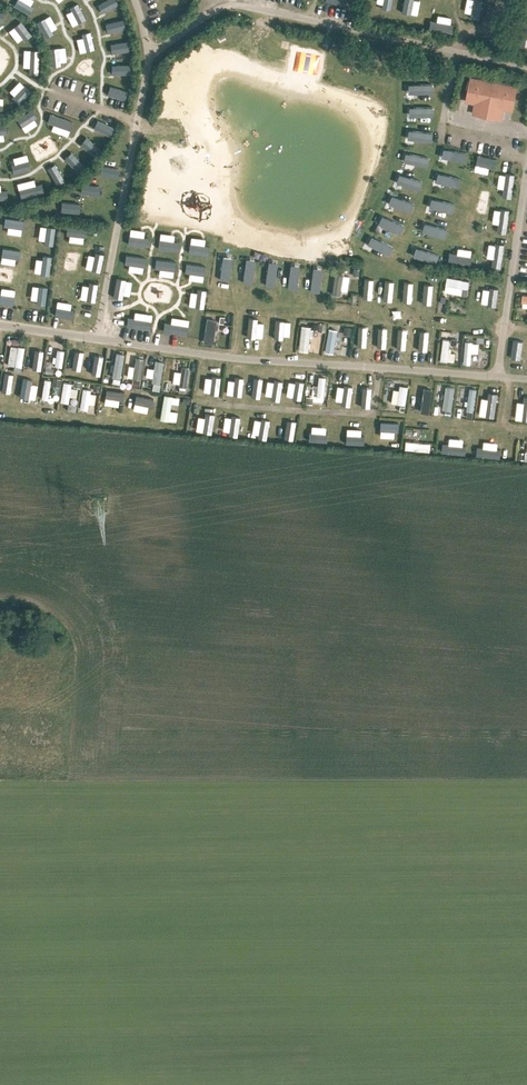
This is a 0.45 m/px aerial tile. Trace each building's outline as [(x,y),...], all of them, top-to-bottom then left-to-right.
[(472,113),(502,119),(504,108),(513,110),(518,85),(471,75),(466,101),(474,102),(472,113)] [(470,294),(472,276),(449,275),(448,292),(470,294)] [(478,279),(473,302),(481,304),(487,281),(478,279)] [(258,331),(259,324),(265,324),(266,317),(251,316),(250,330),(258,331)] [(279,322),(276,342),(282,343),(285,323),(279,322)] [(337,350),(340,326),(331,325),(327,348),(337,350)] [(412,336),(412,354),(420,354),(420,336),(412,336)] [(443,358),(452,359),(454,337),(445,336),(443,358)] [(473,361),(476,339),(469,338),(466,360),(473,361)] [(515,363),(521,364),(523,342),(517,341),(515,363)] [(24,364),(28,344),(21,343),(17,363),(24,364)] [(57,363),(65,363),(66,347),(58,346),(57,363)] [(78,347),(75,368),(85,369),(88,348),(78,347)] [(118,353),(116,374),(124,375),(126,354),(118,353)] [(219,388),(220,366),(212,366),(211,388),(219,388)] [(238,366),(237,387),(245,388),(247,367),(238,366)] [(257,389),(265,389),(266,371),(258,370),(257,389)] [(304,393),(307,373),(299,372),(296,392),(304,393)] [(12,398),(14,375),(7,374),(4,397),(12,398)] [(278,374),(278,380),(272,379),(271,391),(284,392),(286,375),(278,374)] [(315,380),(315,394),(327,395),(327,374),(321,374),(321,380),(315,380)] [(48,376),(44,395),(50,397),(55,378),(48,376)] [(65,378),(64,399),(72,399),(73,378),(65,378)] [(408,402),(409,382),(397,382),(396,401),(408,402)] [(457,396),(455,383),(445,384),(446,397),(457,396)] [(86,385),(82,407),(90,408),(94,387),(86,385)] [(435,402),(436,386),(430,386),(428,401),(435,402)] [(110,407),(113,389),(106,388),(103,406),(110,407)] [(152,412),(153,399),(144,398),(144,412),(152,412)] [(171,417),(174,399),(167,399),(164,416),(171,417)] [(241,432),(244,412),(236,411),(233,431),(241,432)] [(271,434),(272,414),(264,413),(263,434),(271,434)] [(295,436),(297,419),(285,418),(284,428),(288,429),(287,435),(295,436)] [(342,442),(366,442),(366,423),(343,423),(342,442)] [(335,439),(337,425),(330,424),(329,438),(335,439)] [(399,444),(399,432),(382,432),(382,444),(399,444)] [(408,438),(408,446),(431,446),(431,444),(419,444),(419,438),(408,438)]
